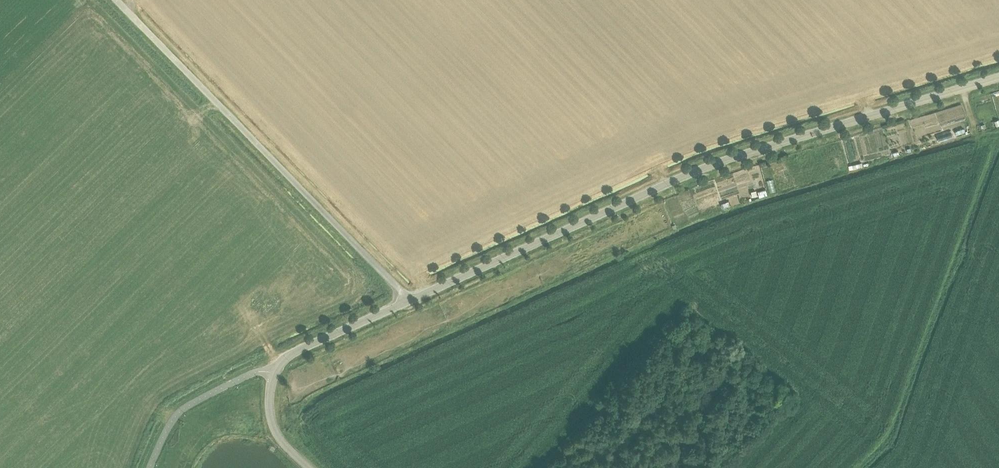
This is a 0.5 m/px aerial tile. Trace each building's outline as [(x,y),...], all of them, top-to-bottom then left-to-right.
[(338,357),(334,359),(338,368),(342,365),(338,357)]
